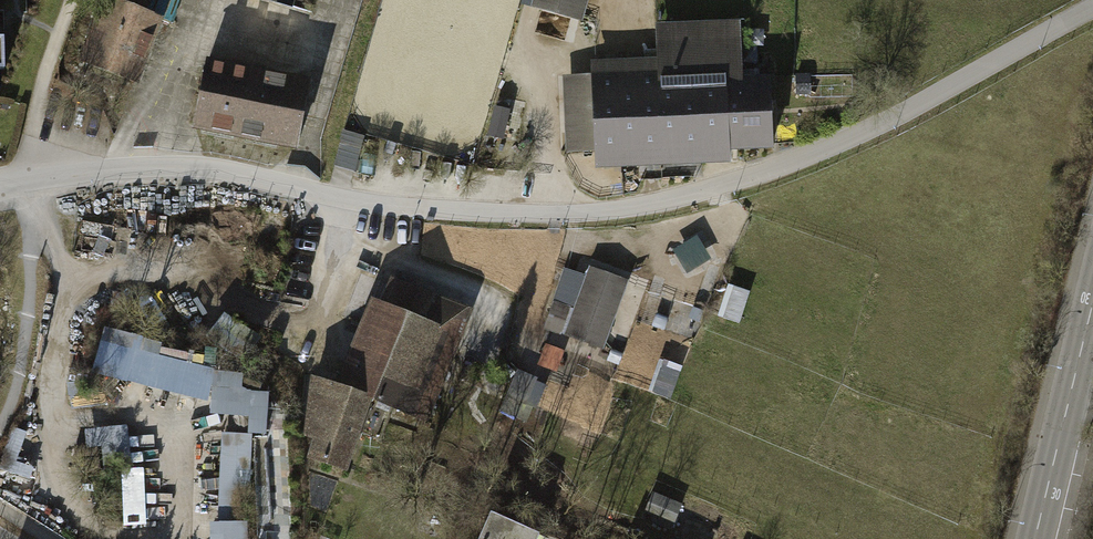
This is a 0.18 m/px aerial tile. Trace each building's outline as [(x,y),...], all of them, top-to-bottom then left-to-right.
[(169,23),(178,0),(106,0),(82,62),(134,81),(158,19),(169,23)] [(312,14),(316,0),(266,0),(312,14)] [(581,21),(587,0),(523,0),(522,4),(581,21)] [(656,24),(657,43),(740,40),(739,20),(656,24)] [(741,77),(740,40),(657,43),(658,58),(658,71),(659,90),(726,87),(741,87),(741,77)] [(708,164),(729,164),(726,87),(659,90),(658,71),(658,58),(591,61),(591,74),(595,151),(595,158),(595,169),(708,164)] [(309,83),(206,63),(194,125),(296,146),(309,83)] [(566,152),(595,151),(591,74),(563,75),(566,152)] [(741,87),(726,87),(728,151),(773,149),(770,76),(741,77),(741,87)] [(812,77),(794,77),(793,94),(812,95),(812,77)] [(519,137),(488,129),(479,163),(510,172),(519,137)] [(364,137),(344,131),(331,175),(350,181),(364,137)] [(627,280),(589,266),(585,277),(566,270),(555,302),(553,302),(546,321),(566,328),(564,336),(602,349),(627,280)] [(389,284),(381,306),(455,336),(464,314),(389,284)] [(381,306),(373,326),(448,355),(455,336),(381,306)] [(135,334),(107,326),(92,379),(120,387),(135,334)] [(421,420),(448,355),(373,326),(347,389),(368,398),(368,396),(391,406),(421,420)] [(661,340),(689,349),(693,338),(664,329),(661,340)] [(199,373),(153,360),(148,378),(194,391),(199,373)] [(538,378),(517,369),(500,409),(501,409),(507,395),(521,401),(515,415),(501,409),(500,411),(516,418),(522,403),(526,405),(527,403),(536,407),(545,386),(536,382),(538,378)] [(215,371),(212,387),(209,414),(249,419),(247,433),(264,435),(269,393),(233,390),(235,374),(215,371)] [(357,430),(368,398),(347,389),(314,378),(309,426),(318,429),(310,457),(344,469),(357,430)] [(521,401),(507,395),(501,409),(515,415),(521,401)] [(380,439),(391,406),(368,396),(368,398),(357,430),(380,439)] [(132,472),(128,426),(86,430),(87,447),(103,446),(105,474),(132,472)] [(253,434),(220,432),(217,517),(249,516),(253,434)] [(669,499),(653,493),(645,512),(661,518),(669,499)] [(491,511),(478,538),(536,538),(539,533),(491,511)] [(210,523),(210,538),(247,538),(246,522),(210,523)]
